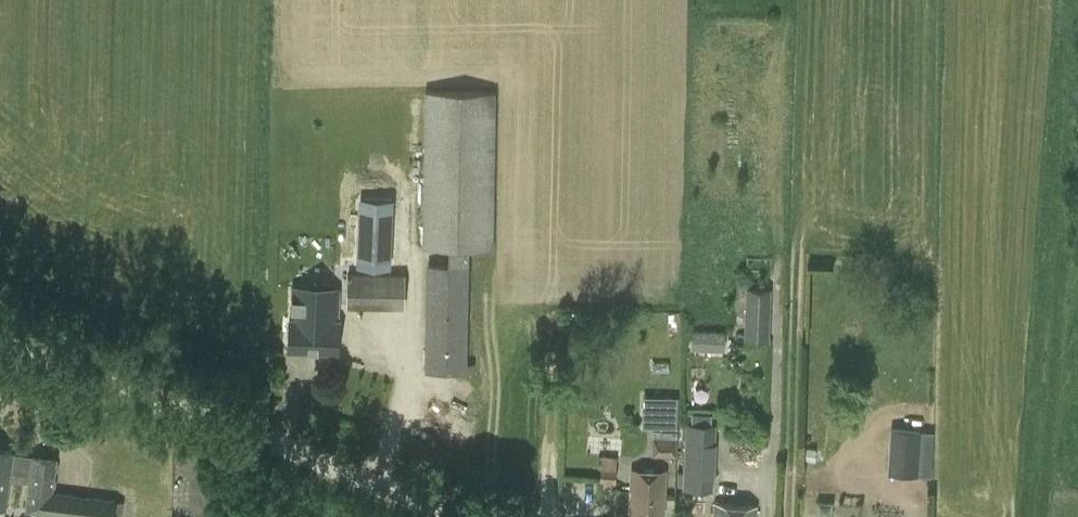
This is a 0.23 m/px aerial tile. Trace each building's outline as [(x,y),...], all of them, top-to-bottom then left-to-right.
[(488,76),(433,75),(433,90),(425,90),(423,246),(448,246),(448,264),(427,264),(426,371),(475,371),(475,363),(468,363),(470,246),(493,247),(495,91),(487,91),(488,76)] [(347,307),(405,308),(406,273),(348,273),(347,307)] [(770,341),(772,288),(747,287),(745,340),(770,341)] [(288,347),(337,350),(339,319),(336,319),(338,291),(293,289),(291,318),(289,317),(288,347)] [(693,348),(723,350),(724,331),(694,329),(693,348)] [(580,345),(578,345),(566,346),(567,346),(568,354),(580,353),(580,345)] [(660,396),(659,426),(677,427),(677,397),(660,396)] [(687,422),(686,439),(716,441),(717,424),(712,423),(692,422),(687,422)] [(891,428),(889,473),(932,476),(935,431),(891,428)] [(654,429),(653,455),(678,456),(678,430),(654,429)] [(816,449),(809,448),(807,458),(815,459),(816,449)] [(5,506),(8,479),(29,482),(25,511),(77,516),(114,516),(117,499),(54,491),(59,457),(33,454),(33,455),(12,452),(12,451),(0,449),(0,505),(5,506)] [(601,482),(616,483),(619,456),(604,455),(601,482)] [(631,467),(629,511),(664,513),(666,469),(631,467)] [(714,490),(715,474),(684,473),(684,487),(684,488),(714,490)] [(757,504),(715,501),(714,516),(757,516),(757,504)]
